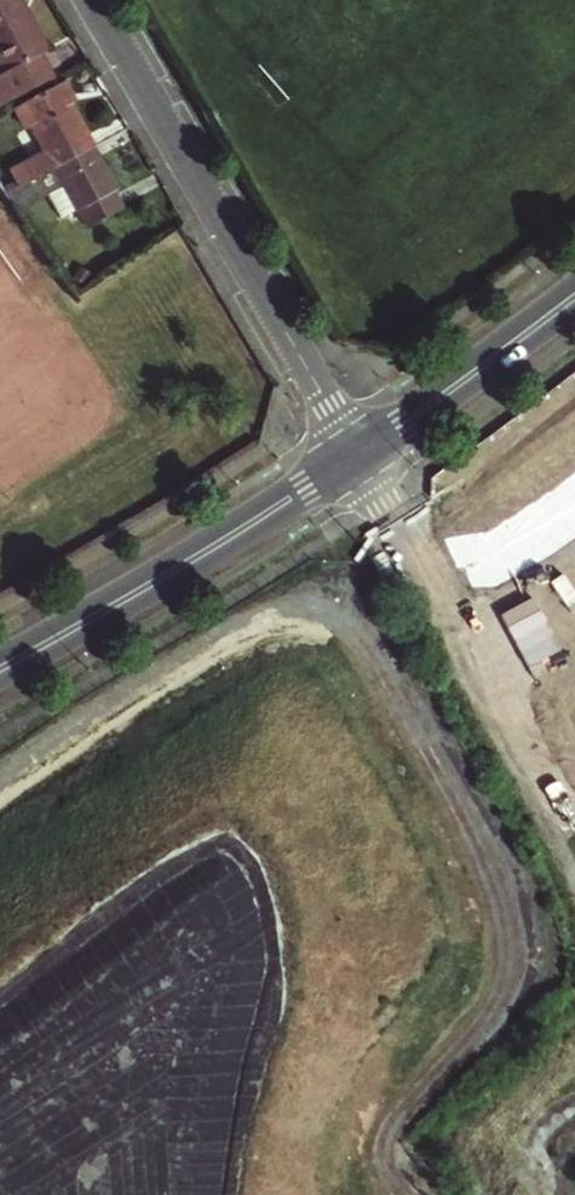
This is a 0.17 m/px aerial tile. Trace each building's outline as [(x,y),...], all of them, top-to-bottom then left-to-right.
[(21,10),(26,8),(22,0),(0,0),(0,21),(21,10)] [(18,98),(55,78),(44,58),(46,57),(21,10),(0,21),(0,66),(18,98)] [(33,125),(69,105),(73,103),(61,81),(12,107),(24,131),(33,126),(33,125)] [(91,147),(69,105),(33,125),(33,126),(34,129),(46,150),(9,169),(18,186),(91,147)] [(115,192),(91,147),(18,186),(6,193),(19,212),(45,198),(58,222),(75,213),(85,232),(121,214),(111,194),(115,192)]
